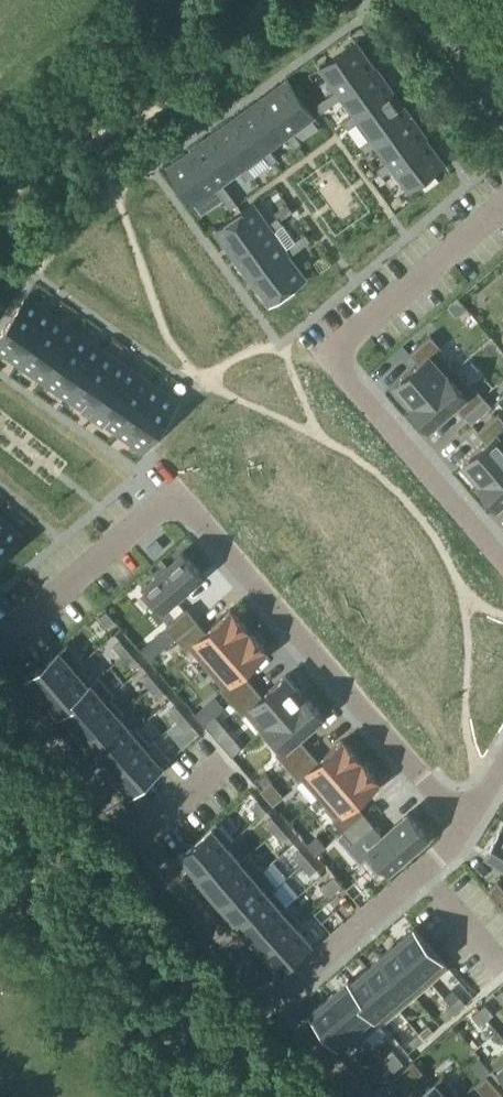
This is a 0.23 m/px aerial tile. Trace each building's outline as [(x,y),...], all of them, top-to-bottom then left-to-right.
[(34,9),(44,19),(55,8),(46,0),(42,0),(34,9)] [(55,8),(44,19),(54,30),(65,19),(55,8)] [(357,42),(321,68),(337,90),(339,94),(375,68),(357,42)] [(337,90),(327,97),(332,105),(342,97),(354,114),(356,117),(392,91),(375,68),(339,94),(337,90)] [(289,80),(264,98),(290,134),(287,137),(294,147),(301,142),(294,131),(315,116),(289,80)] [(354,114),(344,121),(349,128),(359,121),(371,137),(373,141),(409,115),(392,91),(356,117),(354,114)] [(327,97),(316,105),(321,112),(332,105),(327,97)] [(264,98),(240,115),(267,151),(263,154),(271,164),(278,159),(270,148),(287,137),(290,134),(264,98)] [(240,115),(217,132),(243,168),(239,170),(247,181),(254,176),(247,165),(263,154),(267,151),(240,115)] [(371,137),(360,145),(365,152),(376,144),(387,161),(390,164),(426,139),(409,115),(373,141),(371,137)] [(217,132),(194,149),(220,184),(216,187),(223,198),(230,193),(223,182),(239,170),(243,168),(217,132)] [(387,161),(377,168),(382,176),(393,168),(409,190),(445,164),(426,139),(390,164),(387,161)] [(194,149),(168,167),(194,203),(202,214),(223,198),(216,187),(220,184),(194,149)] [(230,193),(223,198),(231,208),(238,203),(230,193)] [(253,203),(217,229),(234,254),(281,221),(278,217),(268,224),(253,203)] [(281,221),(234,254),(251,277),(308,237),(306,233),(285,248),(273,232),(283,224),(281,221)] [(308,237),(251,277),(270,303),(306,277),(290,255),(311,240),(308,237)] [(27,295),(10,320),(35,337),(53,313),(27,295)] [(448,306),(457,316),(467,307),(458,297),(448,306)] [(53,313),(35,337),(61,355),(78,330),(53,313)] [(0,335),(0,351),(18,363),(35,337),(10,320),(0,335)] [(78,330),(61,355),(86,373),(104,348),(78,330)] [(419,364),(396,384),(414,405),(456,369),(455,368),(439,349),(442,347),(431,334),(410,352),(419,364)] [(35,337),(18,363),(43,381),(61,355),(35,337)] [(104,348),(86,373),(111,390),(128,365),(104,348)] [(61,355),(43,381),(68,398),(86,373),(61,355)] [(128,365),(111,390),(136,408),(154,383),(128,365)] [(414,405),(413,406),(431,426),(455,405),(465,416),(469,413),(482,402),(486,398),(475,385),(473,387),(456,367),(455,368),(456,369),(414,405)] [(86,373),(68,398),(93,415),(111,390),(86,373)] [(154,383),(136,408),(162,426),(179,400),(154,383)] [(111,390),(93,415),(119,433),(136,408),(111,390)] [(136,408),(119,433),(145,451),(162,426),(136,408)] [(464,462),(468,467),(465,470),(474,480),(477,478),(481,483),(482,484),(502,465),(502,418),(499,413),(478,432),(487,442),(464,462)] [(480,483),(499,505),(502,501),(502,465),(482,484),(481,483),(480,483)] [(0,514),(0,555),(3,557),(24,534),(0,513),(0,514)] [(184,551),(141,587),(161,610),(203,574),(184,551)] [(188,608),(167,626),(176,637),(198,619),(188,608)] [(107,609),(100,615),(108,625),(115,619),(107,609)] [(198,619),(176,637),(187,649),(191,647),(207,666),(248,630),(247,629),(247,628),(233,612),(230,609),(207,629),(198,619)] [(497,620),(488,615),(487,618),(502,625),(502,622),(497,620)] [(248,630),(207,666),(225,687),(222,689),(232,701),(253,683),(243,671),(266,651),(264,648),(250,632),(248,630)] [(121,640),(114,646),(123,656),(130,650),(121,640)] [(68,642),(28,677),(44,694),(80,663),(81,664),(85,661),(68,642)] [(130,650),(123,656),(123,657),(131,666),(138,660),(130,650)] [(80,663),(44,694),(59,712),(61,711),(60,710),(95,680),(94,679),(81,664),(80,663)] [(149,673),(142,679),(150,689),(157,682),(149,673)] [(253,683),(232,701),(243,712),(245,710),(263,731),(305,695),(304,695),(286,674),(263,695),(253,683)] [(95,680),(60,710),(61,711),(74,726),(114,691),(101,675),(95,680)] [(157,682),(150,689),(158,698),(165,692),(157,682)] [(263,731),(262,732),(280,753),(279,754),(289,766),(309,748),(299,737),(323,715),(305,694),(304,695),(305,695),(263,731)] [(110,695),(74,726),(88,742),(120,714),(121,715),(125,712),(111,696),(110,695)] [(176,704),(169,710),(178,720),(185,715),(176,704)] [(206,705),(196,714),(206,725),(215,716),(217,715),(207,704),(206,705)] [(120,714),(88,742),(102,758),(134,730),(133,729),(121,715),(120,714)] [(178,720),(168,729),(183,747),(200,733),(185,715),(178,720)] [(472,718),(471,718),(470,718),(473,735),(479,755),(480,756),(482,756),(484,756),(486,755),(489,750),(487,749),(483,755),(482,755),(482,754),(475,734),(472,718)] [(223,723),(222,724),(212,732),(220,742),(230,733),(231,732),(223,723)] [(134,730),(102,758),(115,774),(152,743),(151,742),(137,726),(133,729),(134,730)] [(156,739),(115,774),(131,792),(171,757),(156,739)] [(309,748),(289,766),(299,777),(301,775),(319,796),(361,761),(359,759),(360,759),(345,742),(343,740),(319,760),(309,748)] [(361,761),(319,796),(337,817),(335,820),(344,830),(364,813),(355,802),(379,782),(376,779),(377,779),(363,762),(362,762),(361,761)] [(258,779),(264,786),(272,780),(265,772),(258,779)] [(259,800),(252,806),(261,816),(267,810),(259,800)] [(344,830),(338,836),(361,863),(366,859),(378,873),(387,865),(390,869),(428,836),(409,813),(383,835),(373,824),(361,835),(353,841),(344,830)] [(364,813),(344,830),(353,841),(361,835),(373,824),(374,824),(364,813)] [(272,816),(266,822),(274,832),(281,826),(272,816)] [(217,823),(181,854),(196,872),(228,844),(229,845),(233,841),(217,823)] [(281,826),(274,832),(283,842),(290,836),(281,826)] [(487,853),(502,863),(502,827),(487,853)] [(228,844),(196,872),(210,888),(242,860),(241,859),(229,845),(228,844)] [(300,848),(293,854),(302,864),(309,858),(300,848)] [(242,860),(210,888),(224,904),(264,869),(249,852),(241,859),(242,860)] [(309,858),(302,864),(311,874),(317,869),(309,858)] [(264,869),(224,904),(238,920),(274,889),(278,886),(264,869)] [(334,875),(327,881),(336,891),(343,885),(334,875)] [(274,889),(238,920),(251,936),(287,905),(299,894),(286,879),(278,886),(274,889)] [(487,889),(502,908),(502,885),(498,879),(487,889)] [(327,881),(321,886),(329,896),(336,891),(327,881)] [(287,905),(251,936),(265,952),(297,924),(298,925),(302,921),(287,905)] [(297,924),(265,952),(281,970),(313,942),(298,925),(297,924)] [(415,926),(397,942),(431,982),(449,966),(415,926)] [(397,942),(381,955),(415,995),(431,982),(397,942)] [(381,955),(365,969),(399,1009),(415,995),(381,955)] [(348,980),(347,981),(381,1021),(383,1023),(399,1009),(365,969),(349,982),(348,980)] [(347,981),(330,996),(361,1031),(364,1035),(381,1021),(347,981)] [(330,996),(312,1011),(343,1047),(361,1031),(330,996)] [(461,996),(451,1004),(457,1011),(467,1002),(461,996)] [(451,1004),(441,1013),(447,1020),(457,1011),(451,1004)] [(486,1004),(479,1009),(488,1019),(494,1014),(486,1004)] [(479,1009),(472,1015),(481,1025),(488,1019),(479,1009)] [(429,1024),(418,1032),(424,1039),(434,1030),(429,1024)] [(418,1032),(408,1041),(414,1048),(424,1039),(418,1032)] [(392,1049),(382,1058),(388,1065),(398,1056),(392,1049)] [(492,1060),(502,1074),(502,1050),(492,1060)] [(398,1056),(388,1065),(393,1072),(404,1063),(398,1056)] [(414,1059),(393,1077),(403,1088),(424,1071),(414,1059)] [(492,1070),(487,1074),(496,1085),(501,1080),(492,1070)] [(476,1084),(487,1096),(502,1096),(502,1093),(496,1085),(487,1074),(476,1084)] [(418,1096),(461,1096),(462,1096),(444,1075),(418,1096)]
